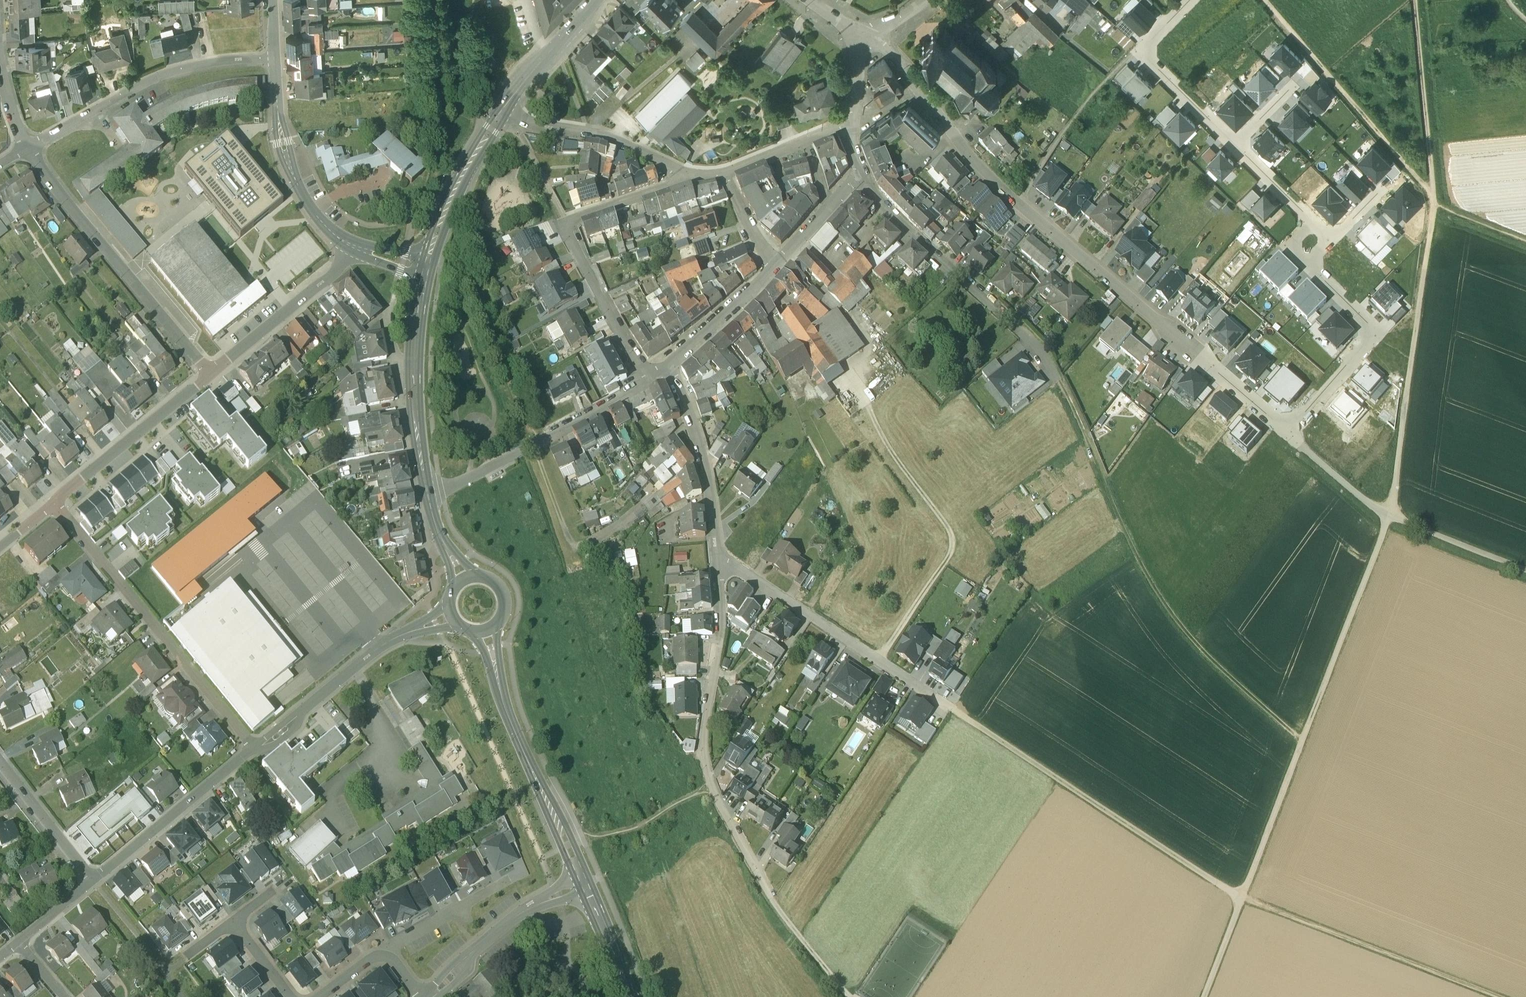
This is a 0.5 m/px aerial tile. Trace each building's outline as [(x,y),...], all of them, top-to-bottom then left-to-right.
[(10,12),(27,11),(38,11),(38,0),(10,0),(10,12)] [(158,1),(159,12),(195,11),(194,0),(176,0),(158,1)] [(227,9),(255,7),(254,0),(227,0),(227,9)] [(284,10),(299,10),(299,5),(299,0),(284,0),(284,10)] [(308,5),(308,9),(315,9),(326,8),(325,2),(325,0),(308,0),(308,5)] [(547,30),(562,15),(557,0),(538,0),(547,30)] [(562,15),(571,6),(568,0),(557,0),(562,15)] [(621,4),(633,16),(644,4),(641,2),(644,0),(624,0),(621,4)] [(641,2),(644,4),(664,25),(681,8),(676,3),(678,0),(644,0),(641,2)] [(750,1),(759,9),(770,0),(751,0),(750,1)] [(1012,3),(1019,11),(1024,7),(1017,0),(1015,0),(1012,3)] [(1048,8),(1055,14),(1063,5),(1070,10),(1073,6),(1081,13),(1090,2),(1088,0),(1055,0),(1048,8)] [(1124,16),(1137,29),(1140,31),(1155,16),(1147,8),(1140,0),(1124,16)] [(750,1),(718,35),(726,43),(755,12),(759,9),(750,1)] [(1090,2),(1081,13),(1070,26),(1079,33),(1098,9),(1090,2)] [(1019,11),(1012,3),(1005,8),(1020,24),(1025,20),(1026,19),(1019,11)] [(633,16),(621,4),(613,12),(628,27),(636,19),(633,16)] [(1032,13),(1025,6),(1024,7),(1019,11),(1026,19),(1032,13)] [(308,9),(308,14),(308,22),(316,22),(315,9),(308,9)] [(299,10),(284,10),(285,25),(300,25),(300,14),(299,10)] [(27,11),(10,12),(11,32),(22,31),(28,31),(28,30),(27,11)] [(188,11),(180,12),(184,29),(192,27),(188,11)] [(718,35),(693,11),(682,22),(715,56),(726,43),(718,35)] [(628,27),(613,12),(605,20),(606,21),(621,35),(628,27)] [(1057,37),(1033,12),(1032,13),(1026,19),(1025,20),(1040,35),(1046,41),(1050,44),(1057,37)] [(150,13),(137,14),(139,31),(145,31),(144,20),(150,20),(150,13)] [(1124,16),(1116,25),(1129,37),(1137,29),(1124,16)] [(1040,35),(1025,20),(1020,24),(1007,36),(1022,52),(1035,39),(1040,35)] [(621,35),(606,21),(598,29),(605,36),(614,44),(622,36),(621,35)] [(322,22),(316,22),(308,22),(309,30),(315,30),(322,29),(322,22)] [(975,52),(974,54),(968,49),(970,47),(968,46),(967,47),(961,42),(963,40),(961,39),(960,41),(959,40),(961,39),(962,39),(962,37),(961,37),(957,34),(957,33),(956,34),(955,36),(954,35),(955,34),(954,32),(952,34),(947,29),(947,27),(945,27),(945,29),(944,30),(945,30),(940,35),(938,36),(936,34),(938,33),(936,31),(935,32),(933,31),(932,33),(933,34),(926,43),(924,41),(923,43),(924,44),(923,46),(925,47),(925,49),(926,50),(922,55),(922,54),(921,55),(920,55),(920,57),(921,57),(922,57),(923,57),(927,61),(927,62),(926,63),(927,65),(929,63),(929,64),(928,65),(927,65),(927,66),(928,66),(932,69),(932,70),(933,70),(933,69),(934,68),(935,69),(933,70),(935,71),(936,70),(942,75),(940,77),(942,78),(943,76),(949,81),(948,83),(949,84),(950,83),(956,88),(955,89),(957,91),(968,101),(969,102),(966,105),(975,113),(983,104),(980,101),(982,99),(986,103),(986,105),(987,106),(988,104),(994,103),(995,105),(997,105),(996,103),(1000,98),(1002,99),(1003,97),(1001,96),(1000,90),(1002,89),(1001,88),(999,88),(998,87),(999,85),(1000,85),(1006,78),(998,70),(996,71),(995,70),(985,61),(982,59),(981,60),(975,55),(977,54),(975,52)] [(394,30),(395,39),(405,39),(404,29),(394,30)] [(35,30),(28,30),(28,31),(22,31),(23,41),(35,40),(35,30)] [(792,39),(780,30),(761,55),(774,65),(773,66),(775,68),(776,67),(784,73),(803,48),(797,43),(800,39),(796,38),(795,35),(792,39)] [(986,40),(992,34),(987,30),(982,36),(986,40)] [(185,32),(161,38),(165,52),(189,46),(185,32)] [(96,51),(100,66),(101,68),(130,60),(123,33),(110,37),(113,46),(96,51)] [(986,40),(982,44),(1002,61),(1009,54),(995,40),(996,38),(992,34),(986,40)] [(1040,35),(1035,39),(1041,46),(1046,41),(1040,35)] [(302,36),(286,37),(287,53),(303,52),(302,37),(302,36)] [(614,44),(605,36),(601,40),(610,48),(614,44)] [(1022,52),(1007,36),(1001,42),(1011,52),(1010,53),(1016,59),(1022,52)] [(308,37),(302,37),(303,52),(311,51),(316,51),(316,47),(309,48),(308,37)] [(161,38),(150,41),(153,55),(165,52),(161,38)] [(598,43),(592,38),(584,46),(600,61),(608,53),(606,52),(598,43)] [(610,48),(601,40),(598,43),(606,52),(610,48)] [(1291,71),(1294,68),(1301,60),(1283,42),(1272,53),(1274,55),(1270,60),(1284,73),(1288,69),(1291,71)] [(35,46),(17,47),(18,65),(36,64),(50,64),(49,46),(35,46)] [(584,46),(576,54),(592,69),(600,61),(584,46)] [(95,47),(89,49),(94,68),(100,66),(96,51),(95,47)] [(303,52),(287,53),(288,53),(288,59),(287,59),(288,67),(296,67),(312,66),(311,51),(303,52)] [(694,68),(705,57),(698,51),(688,62),(694,68)] [(1294,68),(1303,76),(1312,67),(1304,58),(1301,60),(1294,68)] [(883,60),(867,71),(876,84),(885,78),(892,74),(883,60)] [(1115,77),(1122,84),(1134,71),(1127,64),(1115,77)] [(1266,65),(1262,69),(1275,82),(1279,77),(1266,65)] [(1312,67),(1303,76),(1311,84),(1314,82),(1320,76),(1312,67)] [(1134,71),(1122,84),(1137,98),(1143,92),(1145,93),(1152,86),(1141,76),(1143,74),(1137,68),(1134,71)] [(84,69),(67,73),(73,97),(91,92),(84,69)] [(58,87),(53,70),(50,70),(46,70),(52,89),(58,87)] [(312,72),(296,73),(297,92),(314,90),(321,90),(319,71),(312,72)] [(1265,93),(1273,84),(1259,71),(1246,84),(1262,100),(1267,95),(1265,93)] [(637,118),(649,130),(658,122),(659,123),(681,101),(680,100),(688,91),(686,90),(692,84),(681,73),(637,118)] [(892,74),(885,78),(890,86),(889,86),(895,96),(903,90),(892,74)] [(243,80),(227,82),(213,85),(202,87),(208,107),(227,102),(228,104),(236,103),(236,101),(256,99),(256,97),(265,97),(264,78),(243,80)] [(823,80),(806,86),(808,93),(803,99),(794,102),(800,119),(818,113),(819,114),(827,112),(835,101),(830,87),(826,88),(823,80)] [(613,91),(605,82),(600,86),(609,95),(613,91)] [(1235,92),(1242,99),(1246,94),(1233,82),(1229,86),(1235,92)] [(1319,87),(1314,82),(1311,84),(1301,95),(1317,111),(1331,98),(1325,92),(1327,91),(1321,85),(1319,87)] [(486,85),(482,91),(486,94),(490,88),(486,85)] [(609,95),(600,86),(596,91),(605,99),(609,95)] [(624,86),(616,94),(621,98),(628,89),(624,86)] [(889,86),(874,96),(880,105),(895,96),(889,86)] [(195,89),(187,92),(179,95),(173,98),(166,101),(160,104),(155,107),(149,111),(140,117),(134,110),(113,125),(127,146),(72,185),(84,202),(99,191),(116,179),(117,181),(124,176),(123,175),(139,163),(141,165),(162,150),(151,134),(161,128),(169,123),(180,117),(181,119),(189,116),(189,114),(198,110),(208,107),(202,87),(195,89)] [(66,88),(59,90),(63,103),(70,101),(66,88)] [(605,99),(596,91),(592,95),(600,103),(605,99)] [(688,91),(680,100),(681,101),(659,123),(658,122),(646,133),(652,138),(655,135),(679,159),(679,158),(687,151),(676,140),(706,110),(688,91)] [(49,92),(29,98),(34,116),(54,110),(49,92)] [(1218,108),(1237,126),(1253,110),(1242,99),(1235,92),(1218,108)] [(1305,119),(1310,114),(1299,103),(1294,108),(1305,119)] [(1168,105),(1156,117),(1164,126),(1177,113),(1168,105)] [(901,110),(894,115),(891,112),(891,113),(885,117),(897,132),(903,127),(905,130),(904,130),(911,137),(912,137),(924,149),(932,140),(934,142),(940,136),(908,106),(903,112),(901,110)] [(1308,122),(1305,119),(1294,108),(1280,122),(1294,136),(1308,122)] [(1180,141),(1195,126),(1180,110),(1177,113),(1164,126),(1180,141)] [(789,125),(785,113),(774,117),(779,128),(789,125)] [(885,117),(861,136),(864,139),(860,143),(866,161),(881,155),(876,148),(897,132),(885,117)] [(1263,150),(1271,158),(1284,144),(1268,128),(1255,142),(1263,150)] [(1001,141),(991,130),(979,141),(990,152),(1001,141)] [(414,164),(395,146),(396,145),(386,135),(372,150),(377,155),(382,159),(381,159),(387,165),(402,178),(399,181),(401,182),(404,179),(411,184),(423,172),(421,170),(427,164),(420,157),(414,164)] [(228,136),(185,171),(240,239),(284,204),(228,136)] [(835,137),(827,140),(835,157),(837,162),(845,159),(835,137)] [(827,140),(813,147),(820,164),(826,161),(830,159),(835,157),(827,140)] [(1001,141),(990,152),(995,157),(1003,149),(1004,150),(1005,149),(1008,147),(1001,141)] [(327,142),(315,146),(317,152),(328,148),(327,142)] [(565,142),(563,154),(577,154),(578,144),(565,142)] [(601,145),(587,143),(585,156),(599,158),(601,145)] [(617,151),(601,145),(599,158),(606,160),(615,163),(617,152),(617,151)] [(1202,155),(1209,162),(1217,153),(1210,146),(1202,155)] [(1384,171),(1390,164),(1372,146),(1358,161),(1376,178),(1384,171)] [(317,152),(315,152),(317,160),(322,159),(321,157),(330,154),(328,148),(317,152)] [(1209,162),(1208,163),(1224,178),(1231,170),(1229,168),(1234,163),(1220,150),(1217,153),(1209,162)] [(1271,158),(1263,150),(1258,155),(1270,167),(1275,162),(1271,158)] [(687,151),(679,158),(687,162),(691,155),(687,151)] [(330,154),(321,157),(322,159),(329,184),(347,179),(343,165),(342,161),(339,152),(330,154)] [(615,163),(613,166),(619,167),(627,165),(625,154),(617,152),(615,163)] [(881,155),(866,161),(873,175),(885,170),(883,165),(889,161),(885,153),(881,155)] [(943,154),(930,166),(935,172),(949,159),(943,154)] [(382,159),(377,155),(348,163),(343,165),(346,177),(387,165),(381,159),(382,159)] [(599,158),(585,156),(583,156),(580,177),(582,177),(588,178),(593,179),(597,179),(599,163),(599,158)] [(949,159),(935,172),(944,180),(960,166),(952,157),(949,159)] [(845,159),(837,162),(838,164),(835,166),(839,173),(840,177),(847,170),(848,169),(848,167),(848,166),(845,159)] [(603,178),(609,179),(613,166),(615,163),(606,160),(603,178)] [(826,161),(820,164),(823,171),(829,189),(835,182),(826,161)] [(1384,171),(1392,179),(1401,170),(1393,161),(1390,164),(1384,171)] [(636,162),(627,165),(629,173),(631,180),(639,176),(638,173),(640,172),(636,162)] [(806,162),(791,166),(795,180),(810,176),(806,162)] [(1351,170),(1359,177),(1363,173),(1353,163),(1349,168),(1351,170)] [(627,165),(619,167),(620,175),(625,174),(629,173),(627,165)] [(765,166),(735,178),(742,194),(756,188),(767,183),(772,181),(765,166)] [(791,166),(783,168),(787,177),(785,178),(788,184),(795,180),(791,166)] [(960,166),(944,180),(952,189),(965,177),(968,174),(960,166)] [(885,170),(873,175),(879,187),(888,178),(885,170)] [(1037,191),(1050,201),(1051,200),(1058,190),(1066,180),(1053,170),(1048,177),(1038,190),(1037,191)] [(1337,184),(1354,200),(1368,186),(1359,177),(1351,170),(1337,184)] [(655,171),(644,174),(649,186),(658,183),(655,171)] [(26,173),(12,184),(20,197),(35,186),(26,173)] [(888,178),(879,187),(890,200),(898,192),(892,186),(898,181),(894,173),(888,178)] [(1033,187),(1038,190),(1048,177),(1041,173),(1033,187)] [(644,174),(639,176),(631,180),(635,191),(649,186),(644,174)] [(566,178),(566,184),(579,186),(582,177),(580,177),(566,178)] [(588,178),(582,177),(578,191),(585,189),(588,178)] [(965,177),(952,189),(957,195),(970,183),(965,177)] [(597,179),(593,179),(588,178),(585,189),(595,185),(596,182),(597,179)] [(788,184),(785,178),(778,183),(781,189),(785,196),(788,194),(793,191),(790,187),(788,184)] [(627,181),(615,185),(615,186),(617,192),(619,197),(635,191),(631,180),(627,181)] [(772,181),(767,183),(774,194),(778,192),(778,191),(772,182),(772,181)] [(716,183),(693,188),(697,203),(705,201),(715,197),(715,195),(720,194),(716,183)] [(0,192),(0,199),(5,206),(9,204),(20,197),(12,184),(0,192)] [(585,189),(578,191),(578,192),(583,207),(600,202),(595,185),(585,189)] [(799,189),(793,191),(800,199),(804,195),(801,192),(806,189),(809,186),(809,185),(799,189)] [(907,185),(900,191),(906,197),(910,193),(913,190),(907,185)] [(1331,185),(1326,189),(1339,202),(1344,197),(1331,185)] [(1403,185),(1383,205),(1386,209),(1398,220),(1403,215),(1406,219),(1422,204),(1403,185)] [(35,186),(20,197),(30,213),(34,218),(49,208),(35,186)] [(615,186),(609,188),(611,194),(617,192),(615,186)] [(692,186),(670,194),(676,209),(697,203),(693,188),(692,186)] [(969,187),(959,196),(965,202),(967,199),(966,199),(973,192),(969,187)] [(973,192),(966,199),(967,199),(973,205),(971,206),(971,208),(978,214),(992,200),(985,193),(985,192),(980,187),(977,187),(973,192)] [(756,188),(742,194),(760,225),(771,215),(776,211),(780,208),(772,196),(763,201),(756,188)] [(923,194),(915,188),(913,190),(910,193),(917,200),(923,194)] [(1090,199),(1076,188),(1071,195),(1060,209),(1067,215),(1070,212),(1076,217),(1078,214),(1080,212),(1088,202),(1090,199)] [(1135,208),(1145,214),(1158,194),(1148,188),(1135,208)] [(1252,188),(1240,200),(1248,209),(1261,196),(1252,188)] [(606,200),(603,189),(597,191),(600,202),(606,200)] [(804,195),(800,199),(811,210),(818,202),(815,193),(810,189),(804,195)] [(1346,208),(1339,202),(1326,189),(1313,202),(1333,222),(1346,208)] [(1058,190),(1051,200),(1056,204),(1064,194),(1058,190)] [(99,191),(84,202),(133,260),(147,249),(99,191)] [(898,192),(890,200),(896,207),(905,198),(906,197),(900,191),(898,193),(898,192)] [(1055,205),(1060,209),(1071,195),(1066,191),(1064,194),(1056,204),(1055,205)] [(578,192),(572,194),(576,209),(583,207),(578,192)] [(950,205),(936,193),(929,200),(927,202),(933,209),(940,215),(950,205)] [(1264,193),(1261,196),(1248,209),(1264,224),(1279,208),(1264,193)] [(670,194),(656,199),(662,214),(676,209),(670,194)] [(782,198),(781,199),(782,206),(785,204),(788,202),(789,201),(788,200),(791,198),(788,194),(785,196),(782,198)] [(905,198),(896,207),(909,220),(922,208),(927,202),(929,200),(923,194),(917,200),(912,205),(905,198)] [(726,195),(712,200),(714,206),(728,201),(726,195)] [(857,196),(845,210),(851,216),(852,216),(852,217),(859,224),(860,225),(870,214),(868,212),(873,206),(861,196),(857,196)] [(30,213),(20,197),(9,204),(19,220),(30,213)] [(1098,210),(1091,219),(1114,237),(1124,224),(1115,217),(1121,209),(1108,198),(1098,210)] [(656,199),(643,203),(648,219),(662,214),(656,199)] [(793,207),(789,212),(801,221),(811,210),(800,199),(793,207)] [(992,200),(978,214),(984,220),(986,220),(987,219),(993,224),(993,225),(1000,218),(1005,214),(1004,211),(1000,206),(998,206),(992,200)] [(705,201),(697,203),(700,211),(707,208),(705,201)] [(793,207),(788,202),(785,204),(787,206),(785,208),(789,212),(793,207)] [(1085,216),(1093,206),(1088,202),(1080,212),(1085,216)] [(950,205),(940,215),(941,216),(949,224),(951,222),(960,213),(950,205)] [(1098,210),(1093,206),(1085,216),(1091,220),(1091,219),(1098,210)] [(638,209),(641,219),(647,217),(643,207),(638,209)] [(922,208),(909,220),(923,233),(932,225),(935,221),(928,214),(922,208)] [(65,221),(57,209),(51,213),(59,225),(65,221)] [(940,215),(933,209),(928,214),(935,221),(941,216),(940,215)] [(1389,221),(1393,225),(1398,220),(1386,209),(1381,213),(1389,221)] [(851,216),(845,210),(842,212),(840,211),(828,224),(836,232),(841,228),(851,216)] [(711,233),(718,230),(713,216),(709,217),(708,214),(702,217),(699,211),(692,214),(694,220),(697,220),(697,221),(684,226),(689,240),(694,238),(695,240),(711,234),(711,233)] [(776,211),(771,215),(779,222),(783,218),(776,211)] [(615,212),(596,219),(602,235),(620,229),(615,212)] [(801,221),(789,212),(783,218),(779,222),(781,224),(791,232),(801,221)] [(960,213),(951,222),(956,227),(966,218),(960,213)] [(671,215),(661,219),(662,221),(661,225),(663,225),(673,220),(671,215)] [(760,225),(759,225),(771,235),(781,224),(779,222),(771,215),(760,225)] [(1374,215),(1355,234),(1366,244),(1375,253),(1394,234),(1385,225),(1374,215)] [(851,216),(841,228),(849,237),(858,227),(857,226),(859,224),(852,217),(852,216),(851,216)] [(663,233),(682,227),(678,218),(664,225),(663,233)] [(1000,218),(993,225),(993,224),(991,227),(996,232),(1005,222),(1000,218)] [(596,219),(588,222),(589,224),(583,226),(588,240),(602,235),(596,219)] [(644,219),(639,220),(642,230),(647,229),(646,225),(644,219)] [(639,220),(629,223),(632,233),(642,230),(639,220)] [(1136,220),(1124,234),(1130,239),(1135,233),(1142,225),(1136,220)] [(1393,225),(1389,221),(1385,225),(1394,234),(1398,230),(1393,225)] [(781,224),(771,235),(781,244),(791,232),(781,224)] [(828,224),(810,244),(822,255),(827,249),(839,236),(839,235),(836,232),(828,224)] [(900,238),(885,224),(874,237),(889,250),(896,242),(900,238)] [(932,225),(923,233),(931,242),(940,233),(932,225)] [(1025,235),(1015,226),(1006,237),(1011,241),(1004,249),(1010,253),(1025,235)] [(194,228),(151,263),(206,328),(204,329),(213,341),(266,298),(256,287),(248,293),(194,228)] [(849,237),(841,228),(836,232),(839,235),(839,236),(850,248),(853,244),(855,243),(849,237)] [(958,228),(953,234),(952,233),(942,244),(956,256),(960,252),(971,240),(958,228)] [(508,237),(512,244),(526,237),(523,231),(508,237)] [(1135,233),(1130,239),(1117,253),(1124,259),(1123,260),(1131,267),(1132,265),(1138,271),(1139,271),(1144,265),(1154,253),(1144,245),(1146,242),(1135,233)] [(523,265),(544,253),(533,234),(526,237),(512,244),(523,265)] [(92,256),(79,239),(71,245),(75,250),(69,254),(79,266),(79,267),(85,262),(92,256)] [(622,239),(606,245),(608,250),(617,247),(620,257),(627,255),(622,239)] [(1033,239),(1022,252),(1046,272),(1057,259),(1033,239)] [(971,240),(960,252),(965,257),(975,244),(971,240)] [(676,244),(679,251),(689,247),(687,241),(676,244)] [(711,255),(706,241),(694,246),(698,259),(711,255)] [(880,260),(875,255),(866,265),(872,271),(874,273),(884,263),(901,247),(896,242),(889,250),(880,260)] [(913,244),(899,260),(903,264),(902,265),(904,267),(905,266),(913,273),(923,262),(927,258),(913,244)] [(1375,253),(1366,244),(1361,249),(1370,258),(1375,253)] [(744,248),(721,258),(720,259),(723,264),(725,266),(747,257),(744,248)] [(980,251),(970,262),(983,273),(993,262),(980,251)] [(544,253),(523,265),(530,277),(544,270),(551,266),(551,265),(544,253)] [(609,253),(594,258),(597,265),(611,260),(609,253)] [(819,266),(807,254),(795,268),(803,276),(807,274),(810,276),(811,274),(819,266)] [(839,273),(839,274),(846,282),(855,291),(860,285),(872,271),(866,265),(856,254),(852,259),(845,267),(839,273)] [(1259,275),(1269,285),(1289,265),(1279,256),(1268,267),(1259,275)] [(695,261),(662,272),(667,281),(675,277),(681,287),(698,278),(702,276),(695,261)] [(85,262),(79,267),(79,266),(70,273),(74,279),(89,267),(85,262)] [(741,262),(733,265),(735,267),(739,271),(744,267),(741,262)] [(750,262),(744,267),(739,271),(738,272),(745,282),(757,272),(750,262)] [(923,262),(913,273),(919,279),(930,268),(923,262)] [(555,263),(551,265),(551,266),(544,270),(547,276),(559,269),(555,263)] [(884,263),(874,273),(884,283),(894,273),(884,263)] [(1255,272),(1259,275),(1268,267),(1263,263),(1255,272)] [(803,276),(795,268),(792,265),(785,273),(799,287),(802,284),(806,280),(803,276)] [(1155,274),(1144,265),(1139,271),(1138,271),(1134,275),(1146,285),(1155,274)] [(1299,275),(1289,265),(1269,285),(1279,295),(1287,286),(1299,275)] [(725,266),(718,269),(722,275),(728,271),(726,269),(725,266)] [(831,279),(819,266),(811,274),(819,282),(824,286),(830,281),(831,279)] [(1010,267),(994,285),(1006,296),(1014,287),(1025,297),(1033,287),(1010,267)] [(559,269),(547,276),(543,277),(546,282),(557,277),(562,274),(559,269)] [(1196,280),(1201,274),(1196,270),(1191,276),(1196,280)] [(799,287),(785,273),(770,289),(780,298),(785,292),(789,296),(792,292),(799,299),(805,293),(799,287)] [(353,280),(349,275),(345,279),(345,280),(339,285),(343,290),(349,298),(360,289),(353,280)] [(712,291),(705,275),(702,276),(698,278),(703,290),(704,292),(701,294),(704,298),(710,292),(712,291)] [(1171,275),(1157,293),(1169,303),(1183,285),(1171,275)] [(728,281),(721,288),(727,297),(741,285),(734,276),(728,281)] [(546,282),(536,288),(543,301),(563,290),(560,285),(560,283),(557,277),(546,282)] [(675,277),(667,281),(673,293),(676,299),(678,303),(683,300),(686,298),(681,287),(675,277)] [(724,277),(717,282),(721,288),(728,281),(724,277)] [(703,290),(698,278),(681,287),(686,298),(683,300),(686,305),(684,306),(687,310),(695,304),(697,306),(705,300),(704,298),(701,294),(700,294),(699,291),(703,290)] [(1177,292),(1183,296),(1194,283),(1189,278),(1177,292)] [(1049,279),(1037,291),(1042,296),(1053,283),(1049,279)] [(1077,297),(1057,279),(1053,283),(1042,296),(1048,301),(1050,298),(1064,312),(1061,315),(1069,322),(1088,300),(1081,293),(1077,297)] [(834,285),(830,281),(824,286),(828,290),(834,285)] [(846,282),(831,298),(841,306),(856,292),(855,291),(846,282)] [(1183,296),(1189,302),(1197,292),(1198,293),(1202,289),(1194,283),(1183,296)] [(1287,303),(1297,313),(1317,293),(1307,283),(1296,294),(1287,303)] [(810,292),(802,284),(799,287),(805,293),(807,295),(810,292)] [(343,290),(339,285),(332,290),(336,295),(343,290)] [(856,292),(841,306),(848,314),(868,294),(860,285),(855,291),(856,292)] [(570,286),(563,290),(543,301),(541,302),(548,316),(577,300),(570,286)] [(1279,295),(1283,299),(1292,290),(1287,286),(1279,295)] [(628,287),(610,295),(613,300),(631,292),(628,287)] [(1386,287),(1368,305),(1375,311),(1377,309),(1386,318),(1387,317),(1398,306),(1401,302),(1386,287)] [(370,301),(360,289),(349,298),(347,300),(351,306),(354,304),(359,310),(370,301)] [(780,298),(770,289),(766,294),(773,305),(778,300),(780,298)] [(825,300),(813,289),(810,292),(807,295),(819,306),(825,300)] [(1283,299),(1287,303),(1296,294),(1292,290),(1283,299)] [(710,292),(704,298),(705,300),(711,311),(723,301),(717,294),(714,297),(710,292)] [(1190,302),(1182,311),(1187,316),(1186,317),(1192,323),(1194,321),(1199,326),(1206,317),(1207,317),(1215,308),(1214,307),(1198,293),(1197,292),(1189,302),(1190,302)] [(673,293),(665,298),(668,303),(676,299),(673,293)] [(799,299),(797,301),(820,323),(830,316),(819,306),(807,295),(805,293),(799,299)] [(1327,303),(1317,293),(1297,313),(1307,323),(1316,314),(1327,303)] [(334,302),(328,294),(322,298),(329,305),(333,301),(334,302)] [(773,305),(766,294),(755,305),(766,318),(773,311),(775,309),(773,305)] [(825,300),(819,306),(830,316),(838,311),(839,312),(842,308),(841,306),(831,298),(829,295),(825,300)] [(665,297),(651,306),(653,311),(655,315),(670,306),(668,303),(665,298),(665,297)] [(322,298),(317,302),(328,316),(333,311),(329,305),(322,298)] [(627,298),(614,303),(617,309),(628,304),(629,303),(627,298)] [(695,304),(687,310),(684,306),(679,308),(680,311),(681,310),(683,315),(692,327),(711,311),(705,300),(697,306),(695,304)] [(778,300),(773,305),(775,309),(776,311),(782,307),(778,300)] [(334,302),(333,301),(329,305),(333,311),(338,307),(334,302)] [(376,309),(370,301),(359,310),(365,318),(369,323),(376,317),(376,318),(381,314),(377,309),(376,309)] [(568,312),(571,317),(575,315),(589,308),(586,302),(568,312)] [(1215,308),(1207,317),(1212,321),(1221,311),(1224,308),(1218,303),(1214,307),(1215,308)] [(628,304),(617,309),(621,317),(633,311),(628,304)] [(1026,304),(1019,312),(1025,317),(1032,310),(1026,304)] [(125,319),(131,314),(123,305),(117,310),(125,319)] [(351,317),(341,305),(338,307),(343,313),(338,317),(343,324),(351,317)] [(766,318),(755,305),(744,315),(754,326),(748,332),(753,339),(755,341),(760,338),(760,337),(768,334),(762,321),(766,318)] [(1387,317),(1396,325),(1407,315),(1398,306),(1387,317)] [(343,313),(338,307),(333,311),(338,317),(343,313)] [(680,311),(674,316),(683,333),(692,327),(683,315),(681,310),(680,311)] [(807,321),(796,310),(782,320),(784,323),(784,324),(791,334),(798,344),(802,349),(818,338),(812,329),(807,321)] [(1316,323),(1325,331),(1336,320),(1337,318),(1329,310),(1320,318),(1316,323)] [(653,311),(639,318),(642,324),(656,316),(655,315),(653,311)] [(820,323),(812,329),(818,338),(838,367),(864,349),(839,312),(838,311),(830,316),(820,323)] [(1230,320),(1221,311),(1212,321),(1209,325),(1218,333),(1226,323),(1230,320)] [(665,312),(658,316),(661,322),(667,317),(665,312)] [(1316,314),(1307,323),(1312,327),(1316,323),(1320,318),(1316,314)] [(571,317),(547,331),(554,343),(562,338),(582,328),(575,315),(571,317)] [(674,316),(671,316),(671,315),(667,317),(661,322),(660,322),(660,323),(665,332),(670,344),(683,333),(674,316)] [(744,315),(733,325),(743,336),(748,332),(754,326),(744,315)] [(328,316),(318,323),(321,327),(331,320),(328,316)] [(656,316),(642,324),(644,326),(646,330),(649,329),(654,326),(660,323),(660,322),(656,316)] [(351,317),(343,324),(353,336),(360,329),(351,317)] [(639,317),(627,325),(632,333),(644,326),(639,318),(639,317)] [(1108,330),(1113,320),(1108,317),(1103,328),(1108,330)] [(143,329),(133,318),(125,324),(135,336),(143,329)] [(363,327),(369,323),(365,318),(359,323),(363,327)] [(1325,331),(1321,335),(1336,350),(1351,335),(1346,330),(1347,329),(1342,324),(1341,325),(1336,320),(1325,331)] [(356,340),(354,342),(356,346),(365,339),(381,336),(379,322),(365,334),(356,340)] [(1118,322),(1102,340),(1117,352),(1120,349),(1130,336),(1132,334),(1118,322)] [(302,323),(287,335),(300,351),(315,339),(302,323)] [(660,323),(654,326),(657,334),(656,335),(657,337),(665,332),(660,323)] [(784,323),(778,328),(785,338),(791,334),(784,324),(784,323)] [(1243,337),(1226,323),(1218,333),(1212,339),(1228,354),(1243,337)] [(733,325),(722,336),(731,347),(734,344),(743,336),(733,325)] [(644,326),(632,333),(636,339),(647,332),(646,330),(644,326)] [(582,328),(562,338),(570,352),(589,341),(582,328)] [(150,338),(143,329),(135,336),(142,344),(150,338)] [(360,329),(353,336),(356,340),(365,334),(361,329),(360,329)] [(647,332),(636,339),(645,353),(655,346),(652,341),(648,334),(647,332)] [(655,346),(645,353),(650,360),(671,345),(670,344),(665,332),(657,337),(652,341),(655,346)] [(748,332),(744,336),(748,342),(753,339),(748,332)] [(602,334),(591,340),(594,345),(605,339),(602,334)] [(768,334),(760,337),(760,338),(763,344),(766,351),(774,345),(768,334)] [(791,334),(785,338),(792,349),(798,344),(791,334)] [(381,336),(365,339),(368,351),(384,348),(381,336)] [(722,336),(710,347),(719,358),(725,353),(731,347),(722,336)] [(748,342),(744,336),(743,336),(734,344),(735,346),(741,341),(743,343),(742,343),(750,354),(753,352),(751,350),(753,349),(748,342)] [(1139,343),(1130,336),(1120,349),(1129,356),(1139,343)] [(166,357),(150,338),(142,344),(152,357),(158,364),(166,357)] [(760,338),(755,341),(759,347),(763,344),(760,338)] [(818,338),(802,349),(811,363),(817,372),(822,378),(838,367),(818,338)] [(755,341),(753,339),(748,342),(753,349),(754,351),(759,347),(755,341)] [(80,353),(70,341),(64,346),(74,358),(80,353)] [(1247,341),(1236,355),(1242,360),(1250,351),(1254,347),(1247,341)] [(774,345),(766,351),(769,355),(780,348),(777,343),(774,345)] [(1150,353),(1139,343),(1129,356),(1140,366),(1142,363),(1150,353)] [(282,353),(275,344),(259,357),(272,372),(287,360),(288,360),(282,353)] [(302,356),(292,344),(287,349),(296,360),(302,356)] [(784,354),(773,362),(780,372),(786,381),(803,369),(811,363),(802,349),(798,344),(792,349),(784,354)] [(585,351),(588,357),(598,351),(595,345),(585,351)] [(618,362),(609,346),(598,351),(588,357),(597,374),(618,362)] [(101,362),(88,347),(74,358),(72,360),(85,375),(101,362)] [(719,358),(710,347),(701,355),(710,364),(712,362),(723,374),(718,377),(718,378),(719,378),(724,387),(736,379),(736,378),(731,371),(719,358)] [(384,348),(368,351),(370,363),(371,363),(386,360),(384,348)] [(780,348),(769,355),(773,362),(784,354),(780,348)] [(296,360),(287,349),(282,353),(288,360),(287,360),(291,365),(296,360)] [(1250,351),(1242,360),(1236,367),(1244,373),(1243,374),(1248,378),(1249,378),(1256,384),(1258,381),(1266,372),(1269,368),(1250,351)] [(737,366),(725,353),(719,358),(731,371),(737,366)] [(756,353),(743,362),(751,372),(763,363),(756,353)] [(1150,353),(1142,363),(1148,367),(1156,357),(1150,353)] [(710,364),(701,355),(693,362),(702,371),(704,369),(708,366),(710,364)] [(1165,360),(1158,355),(1156,357),(1148,367),(1150,369),(1145,376),(1156,384),(1156,385),(1162,390),(1170,380),(1177,371),(1177,370),(1164,361),(1165,360)] [(990,381),(1001,395),(1033,370),(1022,356),(1003,371),(990,381)] [(158,364),(152,357),(149,360),(154,367),(158,364)] [(175,369),(166,357),(158,364),(167,375),(175,369)] [(272,372),(259,357),(239,373),(253,390),(273,374),(272,372)] [(370,363),(360,365),(359,358),(352,360),(354,372),(372,368),(371,363),(370,363)] [(138,374),(126,359),(122,363),(134,378),(138,374)] [(122,363),(120,361),(108,370),(122,387),(126,384),(134,378),(122,363)] [(108,370),(101,362),(85,375),(85,376),(96,389),(106,401),(107,403),(116,395),(123,389),(122,387),(108,370)] [(627,378),(618,362),(597,374),(606,390),(616,384),(627,378)] [(693,362),(683,372),(689,383),(698,374),(702,371),(693,362)] [(751,372),(743,362),(737,366),(731,371),(736,378),(736,379),(739,381),(751,372)] [(990,381),(1003,371),(996,362),(983,372),(990,381)] [(811,363),(803,369),(810,378),(812,377),(811,376),(817,372),(811,363)] [(167,375),(158,364),(154,367),(150,370),(159,382),(167,375)] [(712,371),(708,366),(704,369),(708,374),(712,371)] [(1271,375),(1266,381),(1272,386),(1284,373),(1278,367),(1271,375)] [(1381,381),(1385,377),(1373,367),(1369,371),(1381,381)] [(1183,372),(1178,368),(1177,370),(1177,371),(1170,380),(1174,384),(1181,374),(1183,372)] [(1381,381),(1369,371),(1366,368),(1351,385),(1369,401),(1384,384),(1381,381)] [(708,374),(704,369),(702,371),(698,374),(703,379),(707,376),(708,374)] [(1044,384),(1033,370),(1001,395),(1013,409),(1025,399),(1044,384)] [(817,372),(811,376),(812,377),(819,387),(825,382),(822,378),(817,372)] [(1266,372),(1258,381),(1263,385),(1266,381),(1271,375),(1266,372)] [(373,376),(374,383),(375,390),(392,387),(389,373),(373,376)] [(1304,389),(1284,373),(1272,386),(1266,394),(1280,406),(1283,403),(1288,407),(1304,389)] [(146,383),(138,374),(134,378),(126,384),(132,392),(141,385),(142,386),(146,383)] [(577,374),(547,388),(555,403),(576,393),(578,398),(587,393),(577,374)] [(698,374),(689,383),(692,388),(702,385),(703,379),(698,374)] [(1181,374),(1174,384),(1171,389),(1176,393),(1180,389),(1179,389),(1188,379),(1181,374)] [(1188,379),(1179,389),(1180,389),(1194,402),(1207,388),(1191,374),(1188,379)] [(96,389),(85,376),(85,375),(79,381),(89,394),(96,389)] [(373,376),(366,377),(367,384),(374,383),(373,376)] [(343,387),(344,396),(362,393),(361,387),(362,382),(362,378),(350,381),(343,387)] [(719,378),(718,378),(712,383),(716,390),(721,388),(721,389),(724,387),(719,378)] [(81,389),(73,380),(66,386),(74,395),(81,389)] [(706,384),(702,385),(702,392),(695,394),(700,405),(708,402),(718,398),(716,390),(712,383),(706,384)] [(132,392),(126,384),(122,387),(123,389),(128,395),(132,392)] [(229,384),(219,392),(223,397),(233,390),(229,384)] [(620,391),(616,384),(606,390),(610,396),(620,391)] [(142,386),(141,385),(132,392),(128,395),(138,407),(151,397),(142,386)] [(666,385),(650,392),(654,401),(656,406),(672,398),(666,385)] [(702,385),(692,388),(695,394),(702,392),(702,385)] [(816,393),(826,408),(836,400),(826,386),(816,393)] [(392,387),(375,390),(377,398),(378,404),(394,401),(392,387)] [(721,389),(721,388),(716,390),(718,398),(721,397),(723,402),(728,399),(721,389)] [(81,389),(74,395),(77,399),(84,392),(81,389)] [(106,401),(96,389),(89,394),(96,402),(100,406),(106,401)] [(128,395),(123,389),(116,395),(121,401),(128,395)] [(233,390),(223,397),(222,398),(227,405),(238,396),(237,395),(233,390)] [(242,391),(237,395),(238,396),(245,404),(250,400),(242,391)] [(87,396),(84,392),(77,399),(80,403),(92,417),(101,429),(109,423),(93,404),(87,396)] [(650,392),(640,398),(644,406),(654,401),(650,392)] [(1351,392),(1346,397),(1360,408),(1364,404),(1351,392)] [(362,393),(353,395),(356,409),(365,408),(362,393)] [(1154,400),(1143,393),(1136,402),(1150,413),(1152,410),(1149,407),(1154,400)] [(96,402),(89,394),(87,396),(93,404),(96,402)] [(1365,412),(1360,408),(1346,397),(1344,394),(1329,411),(1350,429),(1365,412)] [(138,407),(128,395),(121,401),(125,406),(131,413),(138,407)] [(1210,407),(1227,422),(1237,410),(1221,395),(1210,407)] [(248,469),(267,454),(259,445),(258,446),(236,419),(229,425),(208,398),(190,413),(193,416),(186,421),(213,454),(227,443),(248,469)] [(377,398),(370,399),(371,406),(378,404),(377,398)] [(640,398),(633,401),(637,409),(644,406),(640,398)] [(672,398),(656,406),(659,413),(661,418),(663,417),(677,410),(672,398)] [(250,400),(245,404),(254,415),(261,410),(251,399),(250,400)] [(1029,404),(1025,399),(1013,409),(1011,410),(1015,415),(1029,404)] [(633,401),(626,405),(630,413),(637,409),(633,401)] [(700,405),(698,405),(702,418),(713,415),(708,402),(700,405)] [(92,417),(80,403),(69,411),(82,426),(85,424),(84,423),(92,417)] [(131,413),(125,406),(121,409),(126,415),(131,413)] [(622,407),(610,413),(618,430),(624,427),(624,426),(631,423),(622,407)] [(356,409),(358,416),(366,415),(365,408),(356,409)] [(82,426),(69,411),(63,416),(76,431),(82,426)] [(656,424),(659,431),(682,421),(677,411),(663,418),(664,420),(656,424)] [(659,413),(652,416),(656,424),(664,420),(663,417),(661,418),(659,413)] [(366,415),(348,419),(349,425),(358,423),(358,422),(367,421),(366,415)] [(76,431),(63,416),(59,420),(71,435),(76,431)] [(92,417),(84,423),(85,424),(94,435),(101,429),(92,417)] [(380,420),(379,420),(382,433),(400,430),(397,417),(380,420)] [(59,420),(57,418),(45,427),(52,437),(63,449),(70,443),(67,439),(71,435),(59,420)] [(367,421),(358,422),(358,423),(360,437),(365,436),(382,433),(379,420),(380,420),(380,418),(367,421)] [(601,418),(587,425),(596,442),(602,439),(602,438),(609,435),(601,418)] [(1239,418),(1229,430),(1235,435),(1245,423),(1239,418)] [(1261,436),(1245,423),(1235,435),(1230,440),(1246,454),(1261,436)] [(676,430),(674,424),(662,430),(667,440),(676,430)] [(587,425),(574,432),(582,449),(588,446),(596,442),(587,425)] [(400,430),(382,433),(383,442),(384,445),(402,442),(400,430)] [(41,445),(34,436),(33,437),(29,431),(23,435),(30,443),(35,449),(41,445)] [(382,433),(365,436),(367,445),(383,442),(382,433)] [(41,446),(50,457),(51,459),(56,455),(65,467),(73,461),(63,449),(52,437),(41,446)] [(743,437),(739,443),(730,457),(731,458),(741,465),(754,445),(743,437)] [(676,439),(662,450),(670,459),(672,457),(674,460),(685,451),(676,439)] [(720,461),(723,456),(730,447),(720,440),(710,455),(720,461)] [(730,447),(723,456),(729,460),(731,458),(730,457),(739,443),(734,440),(730,447)] [(35,449),(30,443),(26,447),(35,458),(39,454),(35,449)] [(80,455),(70,443),(63,449),(73,461),(80,455)] [(290,449),(296,460),(307,454),(301,444),(290,449)] [(384,447),(386,454),(404,450),(402,444),(384,447)] [(25,447),(24,445),(12,455),(20,464),(25,471),(35,483),(43,477),(31,463),(36,459),(35,458),(26,447),(25,447)] [(50,457),(41,446),(41,445),(35,449),(39,454),(45,461),(50,457)] [(12,455),(8,449),(1,455),(13,470),(14,468),(20,464),(12,455)] [(571,457),(567,449),(561,452),(561,450),(553,454),(561,472),(569,468),(568,467),(574,465),(574,464),(571,457)] [(685,451),(674,460),(676,464),(683,473),(695,464),(685,451)] [(168,454),(161,459),(170,471),(178,465),(168,454)] [(582,465),(577,454),(571,457),(574,464),(574,465),(575,468),(582,465)] [(147,485),(159,476),(152,467),(144,457),(132,467),(147,485)] [(665,463),(662,459),(655,463),(652,466),(654,470),(658,475),(663,469),(674,460),(672,457),(670,459),(665,463)] [(646,464),(650,469),(652,467),(652,466),(655,463),(651,458),(646,464)] [(161,459),(156,463),(165,475),(170,471),(161,459)] [(405,459),(389,461),(390,468),(391,474),(407,471),(405,459)] [(190,501),(194,506),(199,501),(204,507),(220,494),(201,471),(200,472),(189,460),(176,471),(181,477),(174,482),(179,487),(175,490),(186,504),(190,501)] [(676,464),(674,460),(663,469),(668,474),(673,470),(672,468),(676,464)] [(161,479),(165,475),(156,463),(152,467),(159,476),(161,479)] [(25,471),(20,464),(14,468),(20,475),(25,471)] [(648,475),(654,470),(652,467),(650,469),(646,464),(643,468),(648,475)] [(683,473),(676,464),(672,468),(673,470),(668,474),(674,481),(683,473)] [(569,468),(561,472),(565,481),(576,476),(573,469),(575,468),(574,465),(568,467),(569,468)] [(582,465),(575,468),(573,469),(576,476),(578,481),(587,477),(582,465)] [(136,495),(147,485),(132,467),(121,476),(136,495)] [(390,468),(372,471),(373,477),(388,474),(391,474),(390,468)] [(658,475),(655,478),(659,483),(664,489),(674,481),(668,474),(663,469),(658,475)] [(646,477),(650,482),(655,478),(658,475),(654,470),(648,475),(646,477)] [(694,470),(680,479),(681,483),(683,489),(697,481),(694,470)] [(20,475),(18,477),(28,489),(35,483),(25,471),(20,475)] [(391,474),(388,474),(389,480),(392,479),(393,486),(394,486),(410,483),(407,471),(391,474)] [(747,472),(734,488),(750,501),(763,484),(747,472)] [(373,477),(371,478),(372,483),(376,482),(377,490),(384,489),(394,487),(394,486),(393,486),(392,479),(389,480),(388,474),(373,477)] [(124,504),(136,495),(121,476),(109,485),(117,496),(124,504)] [(265,477),(151,569),(184,610),(203,595),(195,585),(255,536),(246,526),(281,497),(265,477)] [(659,483),(655,478),(650,482),(650,483),(655,488),(659,483)] [(221,485),(226,496),(236,491),(231,480),(221,485)] [(697,481),(683,489),(687,501),(687,502),(702,495),(697,481)] [(410,483),(394,486),(394,487),(396,496),(411,493),(410,483)] [(659,483),(655,488),(659,493),(664,489),(659,483)] [(681,483),(672,489),(675,495),(683,489),(681,483)] [(385,496),(384,489),(377,490),(378,493),(377,494),(378,498),(385,496)] [(664,489),(656,496),(659,499),(660,501),(662,504),(675,495),(672,489),(666,492),(664,489)] [(683,489),(675,495),(662,504),(667,511),(687,501),(683,489)] [(103,521),(114,512),(108,503),(99,493),(88,502),(103,521)] [(411,493),(396,496),(398,511),(414,508),(411,493)] [(0,499),(0,507),(6,514),(13,508),(3,496),(0,499)] [(117,496),(112,500),(122,511),(126,507),(124,504),(117,496)] [(389,513),(385,496),(378,498),(382,514),(389,513)] [(656,496),(643,506),(649,514),(662,504),(660,501),(659,499),(656,496)] [(117,515),(122,511),(112,500),(108,503),(114,512),(117,515)] [(92,530),(103,521),(88,502),(77,511),(85,522),(92,530)] [(129,535),(138,546),(144,541),(148,547),(153,543),(156,546),(169,536),(167,532),(171,529),(167,522),(172,518),(160,502),(137,519),(139,522),(126,532),(129,535)] [(1045,518),(1050,514),(1043,504),(1037,508),(1045,518)] [(694,513),(682,517),(684,540),(706,537),(704,512),(694,513)] [(597,514),(584,518),(586,524),(599,520),(597,514)] [(416,518),(400,521),(402,530),(403,535),(419,532),(416,518)] [(787,539),(794,525),(786,521),(780,535),(787,539)] [(92,530),(85,522),(80,525),(89,537),(94,533),(92,530)] [(68,542),(54,524),(24,548),(40,566),(68,542)] [(120,528),(111,536),(118,544),(129,535),(126,532),(120,528)] [(402,530),(393,532),(392,528),(381,530),(383,539),(403,535),(402,530)] [(419,532),(403,535),(404,540),(406,549),(411,548),(422,546),(419,532)] [(403,535),(383,539),(384,547),(395,545),(395,542),(404,540),(403,535)] [(783,547),(771,565),(786,575),(787,573),(797,580),(802,573),(803,571),(793,564),(796,559),(790,555),(792,553),(783,547)] [(406,549),(395,551),(396,557),(401,556),(412,554),(411,548),(406,549)] [(625,553),(629,568),(639,565),(635,550),(625,553)] [(768,551),(761,562),(767,566),(774,555),(768,551)] [(412,554),(401,556),(403,562),(414,560),(413,554),(412,554)] [(688,555),(675,556),(676,564),(688,563),(688,555)] [(414,560),(403,562),(404,571),(407,570),(409,585),(426,582),(422,559),(414,560)] [(126,580),(139,570),(132,562),(120,573),(126,580)] [(71,577),(62,584),(63,585),(73,598),(81,592),(92,605),(106,594),(83,566),(71,577)] [(51,568),(35,581),(42,589),(49,583),(58,576),(51,568)] [(58,576),(49,583),(55,591),(63,585),(62,584),(71,577),(65,570),(58,576)] [(797,580),(795,584),(801,589),(809,578),(802,573),(797,580)] [(678,575),(667,576),(665,586),(679,584),(678,575)] [(710,579),(681,581),(682,596),(693,595),(711,594),(710,579)] [(169,633),(251,734),(273,717),(263,704),(293,680),(288,673),(302,662),(269,622),(263,626),(228,585),(169,633)] [(743,586),(729,608),(739,614),(747,601),(748,602),(754,593),(743,586)] [(711,594),(693,595),(693,602),(694,610),(712,609),(711,594)] [(739,614),(735,620),(749,629),(761,610),(748,602),(747,601),(739,614)] [(693,602),(681,603),(681,611),(694,610),(693,602)] [(982,609),(974,604),(970,610),(978,616),(982,609)] [(102,615),(94,623),(94,624),(105,637),(106,636),(105,634),(112,628),(119,638),(133,626),(115,605),(102,615)] [(97,609),(82,622),(88,629),(94,624),(94,623),(102,615),(97,609)] [(772,635),(771,636),(780,642),(782,643),(785,637),(789,640),(799,625),(795,623),(795,622),(785,615),(772,635)] [(662,620),(661,634),(670,634),(670,619),(662,620)] [(712,620),(694,620),(694,627),(695,636),(712,635),(712,620)] [(82,622),(76,627),(82,634),(88,629),(82,622)] [(772,635),(764,630),(760,636),(777,648),(780,642),(771,636),(772,635)] [(924,652),(931,642),(913,631),(897,655),(915,666),(924,652)] [(944,645),(953,650),(961,637),(953,632),(944,645)] [(743,650),(749,654),(760,636),(754,633),(743,650)] [(777,648),(760,636),(749,654),(772,669),(784,652),(777,648)] [(924,652),(935,659),(944,645),(934,638),(931,642),(924,652)] [(684,643),(679,643),(679,667),(696,667),(697,667),(697,643),(684,643)] [(822,645),(806,669),(818,677),(819,677),(820,674),(834,654),(822,645)] [(939,662),(946,667),(956,652),(953,650),(944,645),(935,659),(939,662)] [(0,662),(7,673),(28,659),(21,648),(0,662)] [(153,649),(136,662),(153,685),(170,672),(153,649)] [(946,667),(939,662),(930,676),(943,685),(949,677),(952,671),(946,667)] [(843,664),(832,682),(837,686),(847,669),(856,675),(857,673),(843,664)] [(696,676),(696,667),(679,667),(678,667),(678,676),(696,676)] [(856,675),(847,669),(837,686),(835,689),(849,698),(851,695),(858,700),(859,701),(870,684),(856,675)] [(818,677),(814,683),(813,682),(807,690),(814,695),(825,678),(820,674),(819,677),(818,677)] [(437,790),(414,805),(411,800),(388,814),(382,818),(385,822),(392,835),(393,835),(405,828),(406,829),(420,821),(423,826),(452,807),(449,802),(463,793),(454,779),(454,780),(451,775),(443,780),(420,745),(429,740),(416,719),(414,720),(408,711),(409,711),(419,703),(432,694),(431,693),(420,676),(421,675),(420,675),(388,691),(388,692),(389,691),(392,697),(385,701),(402,728),(399,730),(421,765),(437,790)] [(4,687),(8,691),(20,681),(16,677),(4,687)] [(953,680),(949,677),(943,685),(948,688),(953,680)] [(187,692),(184,692),(173,678),(162,687),(167,693),(159,699),(165,707),(166,711),(167,714),(170,716),(174,717),(180,725),(188,719),(192,725),(204,716),(192,702),(192,699),(191,696),(190,694),(187,692)] [(882,678),(873,691),(883,698),(892,684),(882,678)] [(676,692),(676,689),(685,689),(685,681),(668,681),(668,692),(676,692)] [(152,684),(139,696),(143,702),(157,690),(152,684)] [(685,689),(676,689),(676,692),(677,717),(697,717),(697,689),(685,689)] [(751,700),(735,689),(720,712),(736,722),(751,700)] [(43,691),(26,699),(35,716),(52,708),(48,700),(43,691)] [(24,694),(4,704),(8,711),(17,707),(24,722),(35,716),(26,699),(24,694)] [(851,695),(849,698),(846,702),(853,707),(858,700),(851,695)] [(876,698),(863,717),(881,728),(893,709),(876,698)] [(901,719),(919,730),(924,723),(932,711),(914,699),(901,719)] [(419,703),(409,711),(413,715),(422,708),(419,703)] [(0,715),(0,718),(6,730),(24,722),(17,707),(8,711),(0,715)] [(774,720),(791,730),(798,720),(781,709),(774,720)] [(82,714),(70,722),(76,729),(87,721),(82,714)] [(804,733),(811,720),(804,716),(797,729),(804,733)] [(197,721),(183,733),(191,743),(195,740),(194,739),(205,731),(197,721)] [(340,729),(352,742),(360,736),(349,722),(340,729)] [(746,723),(737,735),(743,739),(752,727),(746,723)] [(914,738),(927,746),(936,731),(924,723),(919,730),(914,738)] [(205,731),(194,739),(195,740),(202,749),(206,746),(211,752),(212,751),(215,751),(218,749),(219,746),(225,740),(213,726),(209,730),(207,729),(205,731)] [(58,730),(42,738),(46,745),(50,743),(52,747),(63,742),(58,730)] [(285,749),(261,767),(300,815),(314,803),(300,785),(346,747),(335,733),(306,756),(300,749),(296,753),(291,747),(287,751),(285,749)] [(164,735),(158,740),(163,746),(169,741),(164,735)] [(697,742),(683,741),(682,752),(696,753),(697,742)] [(754,749),(741,741),(726,763),(739,771),(746,761),(753,750),(754,749)] [(46,745),(33,751),(40,766),(57,758),(52,747),(50,743),(46,745)] [(753,750),(746,761),(751,764),(758,754),(753,750)] [(115,754),(108,759),(113,766),(120,761),(115,754)] [(751,764),(746,761),(739,771),(745,775),(749,768),(751,764)] [(427,790),(411,800),(414,805),(437,790),(421,765),(419,767),(419,769),(430,787),(427,789),(427,790)] [(760,776),(757,782),(763,785),(772,771),(766,767),(760,776)] [(760,776),(749,768),(745,775),(741,780),(753,787),(755,784),(757,782),(760,776)] [(90,784),(84,772),(69,779),(73,786),(77,784),(80,789),(90,784)] [(180,782),(172,773),(168,777),(176,786),(180,782)] [(157,778),(152,783),(153,784),(147,790),(157,802),(159,804),(177,788),(176,786),(168,777),(165,774),(159,779),(157,778)] [(741,779),(732,794),(743,802),(744,801),(751,791),(753,787),(741,780),(741,779)] [(814,786),(825,791),(828,785),(818,780),(814,786)] [(241,781),(229,788),(246,814),(257,807),(241,781)] [(73,786),(60,793),(67,807),(84,799),(80,789),(77,784),(73,786)] [(761,788),(755,784),(753,787),(751,791),(757,794),(761,788)] [(147,790),(145,788),(141,792),(152,806),(157,802),(147,790)] [(757,794),(751,791),(744,801),(750,804),(757,794)] [(79,830),(95,849),(134,817),(138,822),(150,812),(134,793),(122,803),(118,798),(79,830)] [(750,804),(750,805),(752,807),(755,803),(756,803),(760,797),(757,794),(750,804)] [(756,803),(755,803),(752,807),(746,816),(762,827),(771,813),(756,803)] [(210,804),(204,809),(204,808),(203,808),(204,809),(199,813),(199,812),(198,813),(199,813),(193,818),(206,833),(212,828),(212,829),(213,829),(212,828),(217,824),(217,825),(218,824),(217,824),(222,820),(223,819),(215,810),(210,804)] [(221,804),(215,810),(223,819),(222,820),(225,824),(231,819),(221,804)] [(762,827),(771,834),(784,816),(774,809),(771,813),(762,827)] [(798,829),(787,821),(782,828),(789,832),(783,841),(783,840),(780,845),(788,851),(791,846),(798,838),(793,835),(798,829)] [(339,851),(333,845),(311,865),(313,868),(311,869),(320,883),(337,872),(340,877),(354,869),(357,873),(386,855),(383,850),(397,841),(393,835),(392,835),(385,822),(368,833),(339,851)] [(1,848),(19,840),(12,824),(0,830),(0,846),(1,848)] [(319,824),(289,851),(306,870),(311,865),(333,845),(336,842),(319,824)] [(184,826),(177,831),(178,831),(174,835),(173,834),(167,839),(175,849),(181,857),(182,857),(198,844),(198,843),(192,835),(184,826)] [(789,832),(782,828),(777,837),(783,840),(783,841),(789,832)] [(206,843),(196,832),(192,835),(198,843),(198,844),(201,847),(206,843)] [(226,840),(231,846),(241,837),(236,832),(226,840)] [(503,837),(508,847),(515,844),(510,833),(503,837)] [(508,847),(503,837),(482,849),(488,859),(496,873),(516,862),(508,847)] [(788,851),(780,845),(771,858),(787,869),(796,856),(788,851)] [(244,859),(249,866),(250,867),(260,880),(261,882),(278,869),(262,847),(262,846),(244,859)] [(791,846),(788,851),(796,856),(799,852),(791,846)] [(170,853),(167,849),(160,854),(169,865),(171,868),(178,863),(170,853)] [(181,857),(175,849),(170,853),(178,863),(179,865),(185,860),(182,857),(181,857)] [(477,852),(483,862),(488,859),(482,849),(477,852)] [(157,851),(142,863),(154,877),(169,865),(160,854),(157,851)] [(472,859),(479,871),(485,867),(483,862),(477,852),(470,855),(472,859)] [(479,871),(472,859),(459,866),(462,873),(460,875),(464,882),(466,880),(470,887),(484,880),(479,871)] [(34,867),(19,874),(24,886),(35,881),(33,876),(38,874),(34,867)] [(253,886),(260,880),(250,867),(243,872),(252,884),(253,886)] [(38,874),(33,876),(35,881),(40,891),(58,883),(51,868),(38,874)] [(139,869),(130,877),(140,889),(139,889),(141,891),(151,883),(139,869)] [(226,903),(228,905),(241,895),(242,896),(249,891),(247,888),(237,875),(233,869),(220,878),(226,887),(218,892),(219,894),(226,903)] [(242,872),(237,875),(247,888),(252,884),(242,872)] [(127,873),(114,883),(128,899),(139,889),(140,889),(130,877),(127,873)] [(438,905),(450,898),(449,897),(443,886),(436,874),(424,881),(425,882),(434,897),(438,905)] [(4,875),(0,878),(0,892),(13,910),(24,902),(4,875)] [(434,897),(425,882),(420,885),(428,900),(434,897)] [(449,883),(443,886),(449,897),(454,894),(449,883)] [(420,885),(414,888),(423,903),(428,900),(420,885)] [(414,888),(414,887),(403,893),(403,894),(415,915),(426,909),(423,903),(414,888)] [(201,893),(204,896),(212,907),(218,902),(215,897),(208,888),(201,893)] [(219,894),(215,897),(218,902),(222,907),(226,903),(219,894)] [(403,894),(382,905),(385,909),(394,925),(395,927),(402,924),(402,925),(409,921),(408,920),(416,916),(415,915),(403,894)] [(286,905),(283,907),(294,921),(303,914),(305,917),(312,912),(301,896),(298,899),(295,895),(285,902),(286,905)] [(212,907),(204,896),(186,909),(193,919),(199,928),(217,914),(212,907)] [(279,903),(271,910),(273,913),(282,906),(279,903)] [(283,907),(278,911),(288,925),(294,921),(283,907)] [(108,928),(92,909),(72,926),(84,940),(87,944),(88,943),(94,938),(94,939),(108,928)] [(193,919),(186,909),(180,914),(185,921),(187,923),(193,919)] [(394,925),(385,909),(375,915),(383,931),(394,925)] [(278,911),(271,916),(282,930),(288,925),(278,911)] [(271,916),(269,913),(258,921),(260,924),(255,927),(268,944),(276,938),(278,941),(286,935),(282,930),(271,916)] [(349,924),(341,930),(343,933),(354,947),(376,930),(366,916),(361,920),(357,915),(348,922),(349,924)] [(152,929),(169,951),(188,937),(181,929),(176,933),(166,919),(152,929)] [(187,923),(185,921),(181,924),(188,934),(192,930),(187,923)] [(334,931),(329,935),(334,942),(340,949),(345,945),(338,936),(334,931)] [(343,933),(338,936),(345,945),(349,951),(354,947),(343,933)] [(62,938),(56,943),(54,941),(47,948),(59,963),(74,951),(62,938)] [(88,943),(87,944),(84,940),(80,945),(89,956),(95,951),(88,943)] [(238,957),(226,941),(205,956),(217,972),(235,959),(238,957)] [(334,942),(318,954),(329,969),(346,957),(340,949),(334,942)] [(89,956),(80,945),(74,949),(83,960),(89,956)] [(301,962),(311,974),(320,967),(311,955),(301,962)] [(104,973),(89,956),(83,960),(98,978),(104,973)] [(242,967),(235,959),(217,972),(216,973),(222,981),(224,980),(239,969),(242,967)] [(311,974),(301,962),(289,972),(303,990),(315,980),(311,974)] [(33,986),(18,967),(6,977),(15,987),(22,995),(33,986)] [(243,975),(239,969),(224,980),(228,986),(231,984),(243,975)] [(111,977),(107,971),(95,981),(100,986),(111,977)] [(240,995),(242,993),(245,996),(249,996),(257,991),(262,988),(249,971),(243,975),(231,984),(240,995)] [(369,981),(381,996),(390,996),(395,993),(391,988),(382,976),(380,973),(369,981)] [(487,973),(474,983),(475,986),(481,996),(482,996),(485,996),(500,986),(487,973)] [(385,974),(382,976),(391,988),(394,985),(385,974)] [(369,981),(358,990),(360,991),(364,996),(381,996),(369,981)] [(100,986),(86,996),(108,996),(100,986)] [(461,993),(456,996),(480,996),(481,996),(475,986),(464,995),(461,993)] [(9,993),(13,996),(24,996),(22,995),(15,987),(9,993)]
